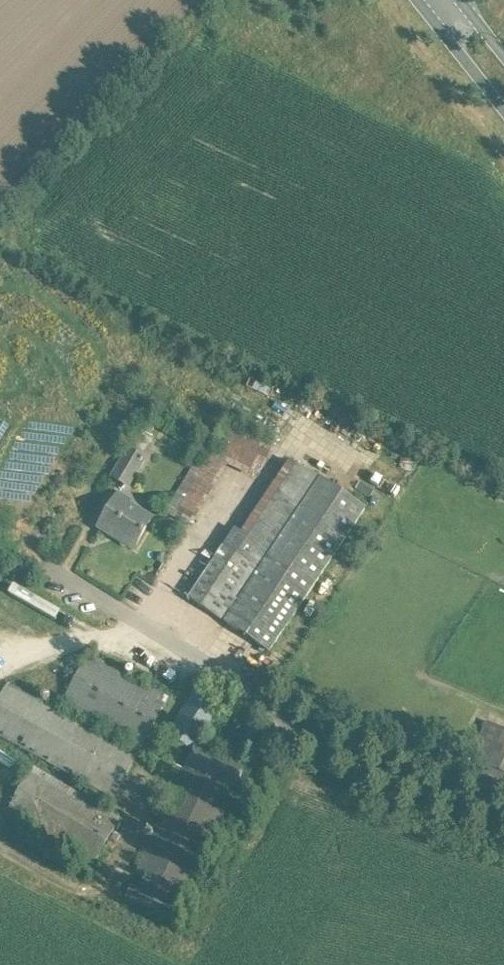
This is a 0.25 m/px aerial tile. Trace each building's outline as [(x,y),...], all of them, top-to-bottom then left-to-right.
[(153,436),(150,435),(157,422),(148,417),(129,450),(112,479),(129,489),(147,458),(142,455),(153,436)] [(206,463),(197,458),(167,512),(191,525),(229,457),(259,474),(275,445),(230,420),(206,463)] [(272,553),(235,529),(190,598),(270,652),(367,508),(322,478),(272,553)] [(99,528),(134,548),(152,519),(128,505),(130,501),(119,495),(99,528)] [(159,716),(168,698),(89,655),(60,707),(142,749),(159,716)] [(223,706),(197,690),(169,736),(193,751),(197,747),(223,706)] [(487,722),(470,758),(503,773),(503,730),(487,722)] [(154,815),(162,819),(136,874),(132,883),(125,897),(174,920),(224,812),(215,807),(225,785),(235,789),(245,768),(197,747),(193,751),(166,810),(158,806),(154,815)] [(92,869),(122,819),(34,766),(4,816),(92,869)]
